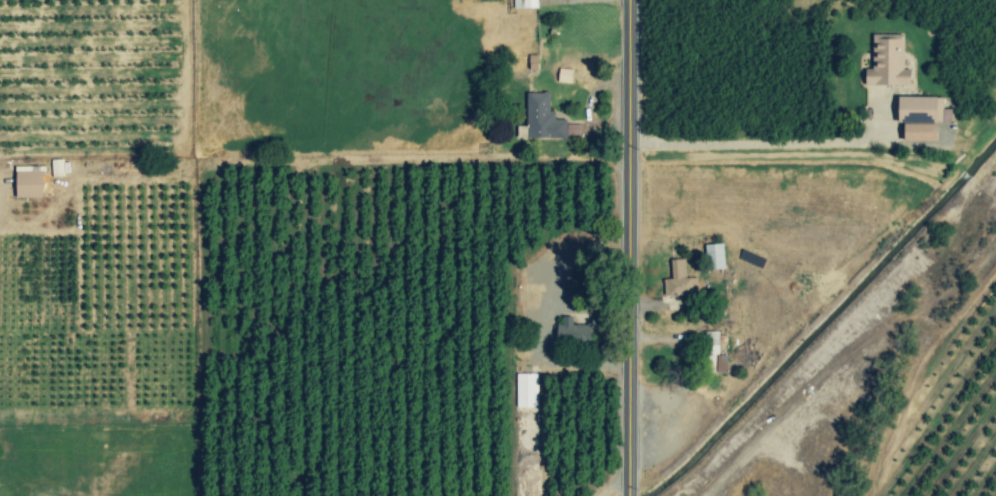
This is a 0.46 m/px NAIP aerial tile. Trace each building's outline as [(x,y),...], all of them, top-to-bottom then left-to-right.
[(512,9),(536,8),(536,0),(512,0),(512,9)] [(902,71),(903,36),(871,35),(871,73),(864,73),(864,86),(909,86),(909,71),(902,71)] [(556,83),(569,85),(571,71),(558,69),(556,83)] [(526,94),(525,138),(565,139),(565,121),(553,121),(554,113),(548,113),(548,94),(526,94)] [(943,98),(897,97),(897,123),(903,124),(902,142),(936,142),(936,123),(943,123),(943,98)] [(579,137),(579,125),(566,125),(565,137),(579,137)] [(121,173),(138,173),(138,160),(121,161),(121,173)] [(41,199),(41,168),(14,167),(14,198),(41,199)] [(706,271),(723,270),(722,245),(705,246),(706,271)] [(663,298),(696,297),(695,279),(684,279),(683,260),(670,261),(670,280),(662,280),(663,298)] [(593,316),(558,315),(557,345),(593,346),(593,316)] [(706,373),(726,373),(726,356),(717,356),(718,332),(706,332),(706,373)] [(537,408),(536,375),(515,375),(515,408),(537,408)]
